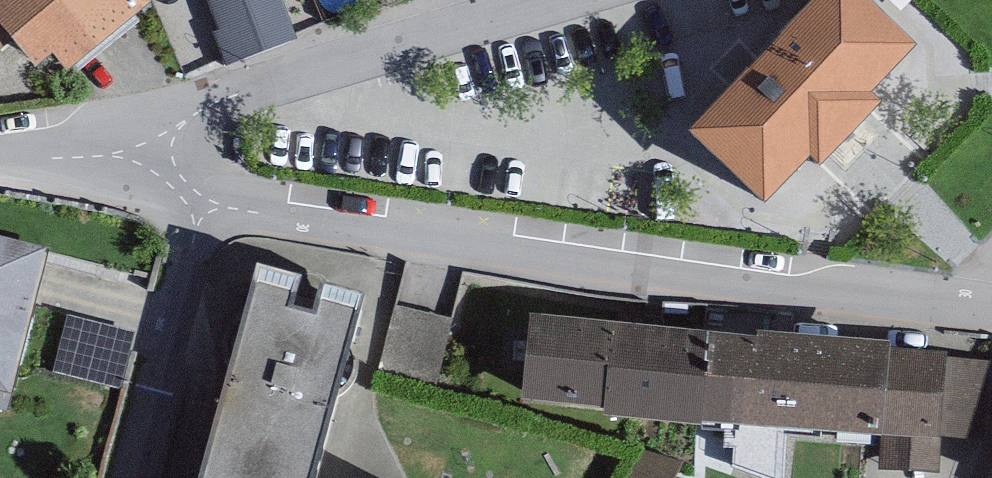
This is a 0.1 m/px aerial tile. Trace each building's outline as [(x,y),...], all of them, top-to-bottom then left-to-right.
[(138,0),(0,0),(0,38),(10,50),(37,83),(52,71),(65,86),(151,16),(138,0)] [(218,35),(213,37),(225,70),(297,43),(280,0),(205,0),(218,35)] [(840,0),(688,156),(765,230),(811,183),(819,192),(880,130),(871,120),(916,73),(840,0)] [(10,50),(0,38),(0,60),(10,50)] [(0,233),(0,405),(8,407),(47,245),(0,233)] [(257,257),(198,477),(309,477),(361,285),(257,257)] [(709,324),(530,308),(522,391),(604,399),(603,410),(700,419),(701,416),(709,324)] [(448,375),(460,332),(405,316),(392,359),(448,375)] [(755,329),(709,324),(701,416),(882,430),(879,467),(938,471),(941,433),(948,354),(948,347),(890,342),(891,333),(756,323),(755,329)] [(990,358),(948,354),(941,433),(983,436),(990,358)] [(639,446),(621,477),(672,477),(683,459),(639,446)]
